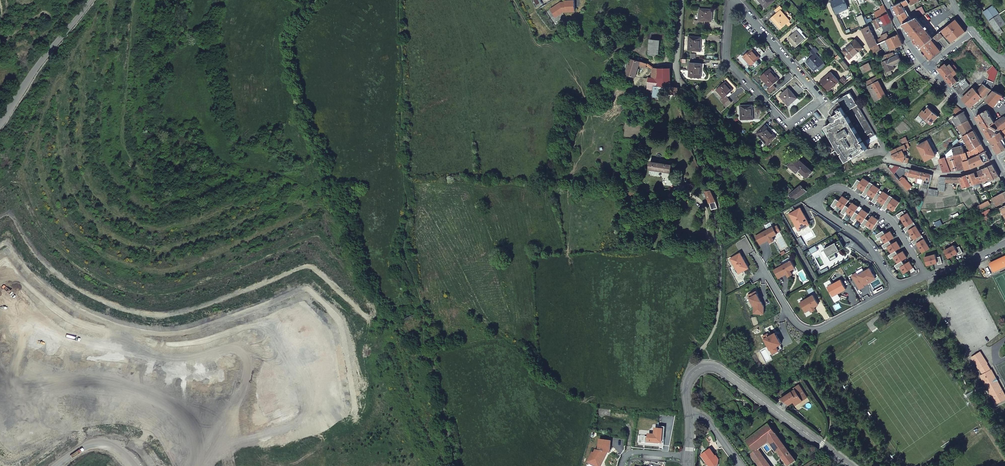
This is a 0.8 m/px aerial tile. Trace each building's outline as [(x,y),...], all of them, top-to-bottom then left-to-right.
[(532,2),(533,5),(536,11),(553,0),(534,0),(532,2)] [(832,1),(837,14),(847,9),(844,0),(834,0),(832,1)] [(903,23),(909,20),(902,6),(907,3),(908,5),(918,0),(906,0),(894,6),(903,23)] [(557,17),(571,10),(567,2),(560,6),(561,10),(557,14),(557,17)] [(918,15),(924,12),(921,6),(915,9),(918,15)] [(780,30),(789,22),(780,11),(781,10),(779,7),(774,11),(777,14),(770,19),(780,30)] [(884,8),(873,13),(876,19),(877,19),(887,14),(884,8)] [(1004,23),(999,14),(994,17),(988,8),(983,12),(988,19),(995,30),(1000,27),(1004,23)] [(702,22),(711,23),(712,11),(697,10),(696,22),(694,21),(694,25),(702,26),(702,22)] [(887,14),(877,19),(881,27),(891,22),(887,14)] [(924,27),(916,16),(909,20),(903,23),(921,48),(932,37),(926,29),(927,28),(925,26),(924,27)] [(958,36),(965,30),(956,19),(941,30),(951,42),(958,36)] [(877,45),(868,26),(861,30),(870,48),(877,45)] [(806,43),(797,32),(799,30),(796,27),(791,32),(793,34),(787,40),(796,51),(806,43)] [(937,39),(943,35),(940,31),(934,35),(937,39)] [(891,50),(902,44),(897,34),(889,39),(885,41),(891,50)] [(921,48),(930,59),(941,51),(939,48),(938,49),(932,41),(935,37),(934,35),(932,37),(921,48)] [(692,52),(700,53),(701,39),(689,38),(688,52),(686,52),(686,55),(692,56),(692,52)] [(966,42),(983,64),(985,62),(987,61),(989,60),(971,38),(966,42)] [(650,40),(649,55),(659,56),(660,41),(650,40)] [(851,45),(842,52),(848,60),(862,49),(855,40),(851,44),(851,45)] [(872,53),(879,51),(877,45),(870,48),(872,53)] [(824,63),(816,54),(819,52),(815,48),(809,53),(812,57),(806,62),(814,72),(817,69),(824,63)] [(756,67),(754,64),(760,58),(752,50),(743,58),(751,67),(749,68),(751,71),(756,67)] [(892,53),(880,57),(882,62),(881,63),(889,77),(892,76),(890,70),(894,69),(892,66),(900,62),(897,56),(894,57),(892,53)] [(634,77),(639,65),(642,66),(647,67),(648,64),(631,59),(629,64),(625,62),(623,70),(627,71),(626,74),(634,77)] [(983,64),(982,65),(983,66),(987,71),(989,75),(984,86),(983,84),(976,91),(981,97),(980,97),(982,98),(990,90),(989,89),(997,70),(989,60),(987,61),(985,62),(983,64)] [(824,63),(817,69),(819,72),(826,66),(824,63)] [(701,79),(702,65),(690,64),(689,78),(701,79)] [(863,74),(870,70),(867,64),(860,68),(863,74)] [(953,76),(957,73),(955,71),(952,67),(949,69),(945,64),(938,69),(952,86),(957,82),(953,76)] [(975,70),(971,65),(965,69),(970,75),(975,70)] [(760,78),(770,89),(767,91),(770,93),(775,88),(773,86),(783,77),(773,66),(760,78)] [(652,86),(670,87),(671,68),(665,68),(660,68),(654,68),(651,78),(649,78),(647,85),(652,86)] [(959,84),(964,89),(977,78),(976,78),(979,75),(975,70),(970,75),(959,84)] [(839,82),(831,72),(820,82),(828,91),(839,82)] [(876,103),(886,97),(878,82),(876,78),(865,84),(876,103)] [(724,98),(734,89),(726,81),(713,93),(721,102),(719,103),(722,106),(728,102),(724,98)] [(964,89),(959,84),(956,86),(954,88),(959,94),(964,90),(964,89)] [(651,93),(660,93),(661,92),(666,93),(668,94),(679,95),(678,88),(674,87),(670,87),(652,86),(651,91),(651,93)] [(976,91),(973,88),(962,98),(970,108),(980,97),(981,97),(976,91)] [(779,97),(787,106),(796,98),(788,89),(779,97)] [(993,90),(986,99),(993,106),(1002,95),(993,90)] [(835,122),(825,128),(846,163),(867,151),(862,143),(874,136),(849,94),(838,100),(839,102),(836,105),(832,108),(831,110),(829,113),(831,117),(830,119),(831,122),(833,120),(835,122)] [(742,120),(754,120),(752,105),(740,106),(742,120)] [(919,114),(931,124),(937,116),(938,117),(940,115),(928,106),(924,111),(923,109),(919,114)] [(983,130),(989,126),(991,125),(991,124),(995,122),(994,122),(987,110),(975,116),(983,130)] [(953,118),(962,136),(972,131),(963,112),(953,118)] [(994,122),(995,122),(991,124),(991,125),(1000,131),(1001,131),(1004,128),(1004,118),(1004,116),(994,122)] [(776,137),(765,125),(756,134),(766,146),(776,137)] [(988,139),(1000,131),(991,125),(989,126),(983,130),(988,139)] [(996,154),(1004,150),(999,141),(1004,138),(1004,137),(1004,128),(1001,131),(1000,131),(988,139),(996,154)] [(962,136),(971,150),(981,144),(973,130),(972,131),(962,136)] [(928,140),(918,144),(925,160),(936,154),(928,140)] [(906,149),(905,144),(890,152),(891,155),(893,158),(902,161),(905,156),(902,151),(906,149)] [(973,167),(990,160),(985,151),(984,152),(981,145),(981,144),(971,150),(966,151),(965,152),(964,152),(964,153),(959,154),(965,170),(973,167)] [(962,146),(952,148),(946,154),(946,155),(947,156),(959,154),(964,153),(964,152),(965,152),(964,147),(963,148),(962,146)] [(947,156),(945,157),(950,172),(958,171),(964,170),(965,170),(959,154),(947,156)] [(788,165),(797,173),(799,171),(806,178),(807,177),(808,178),(811,177),(814,173),(796,157),(788,165)] [(938,158),(943,172),(950,172),(945,157),(938,158)] [(672,165),(650,162),(649,169),(671,172),(671,169),(672,165)] [(983,169),(988,179),(989,181),(999,177),(992,164),(983,169)] [(907,175),(928,180),(930,174),(910,169),(908,173),(907,175)] [(977,172),(981,182),(988,179),(983,169),(977,172)] [(825,176),(826,180),(836,177),(838,176),(836,171),(825,176)] [(981,182),(977,172),(967,175),(971,185),(972,185),(974,191),(981,189),(979,183),(981,182)] [(939,181),(945,182),(952,183),(953,183),(961,182),(963,188),(971,185),(967,175),(959,177),(941,177),(940,177),(939,181)] [(912,187),(904,178),(900,181),(908,191),(912,187)] [(887,208),(895,213),(902,201),(882,189),(879,194),(878,193),(880,189),(863,179),(860,182),(856,180),(851,189),(854,190),(856,187),(863,191),(861,195),(863,196),(866,192),(875,198),(873,202),(874,203),(876,199),(884,205),(881,209),(885,211),(887,208)] [(943,190),(945,182),(939,181),(937,190),(943,190)] [(801,186),(792,192),(786,186),(783,188),(789,195),(793,200),(801,195),(807,191),(801,186)] [(707,192),(709,200),(709,202),(715,200),(713,194),(712,190),(707,192)] [(1004,201),(1004,191),(992,199),(996,206),(1004,201)] [(842,197),(838,202),(836,200),(831,207),(834,209),(836,206),(843,210),(841,213),(844,215),(846,212),(852,216),(850,219),(854,222),(856,219),(863,223),(861,227),(864,229),(866,226),(872,230),(878,220),(872,216),(868,221),(864,219),(867,214),(861,210),(858,215),(854,213),(857,207),(851,203),(848,208),(845,206),(848,201),(842,197)] [(980,210),(990,205),(988,201),(978,207),(980,210)] [(923,251),(928,248),(906,213),(904,214),(901,210),(895,215),(898,219),(900,218),(906,228),(903,229),(905,231),(909,229),(916,240),(913,242),(914,244),(917,242),(923,251)] [(806,227),(797,211),(786,217),(795,233),(806,227)] [(771,230),(758,237),(762,245),(766,243),(768,246),(772,243),(770,240),(775,237),(771,230)] [(882,230),(874,235),(877,240),(881,238),(885,244),(881,246),(884,250),(888,247),(892,254),(889,256),(891,258),(893,257),(898,264),(895,267),(897,269),(900,267),(904,273),(908,270),(909,273),(914,270),(908,262),(904,265),(901,261),(907,258),(902,251),(897,254),(895,251),(900,248),(896,241),(891,244),(889,242),(895,238),(889,230),(885,233),(882,230)] [(843,248),(838,240),(822,250),(830,263),(836,259),(833,254),(843,248)] [(954,246),(945,251),(949,258),(958,253),(959,256),(963,254),(959,246),(955,248),(954,246)] [(935,254),(925,257),(927,265),(937,262),(938,265),(942,264),(940,258),(936,259),(935,254)] [(991,261),(995,271),(1004,267),(1004,255),(991,261)] [(747,271),(738,256),(730,262),(738,276),(747,271)] [(789,263),(776,270),(781,278),(785,276),(787,279),(791,277),(788,273),(793,270),(789,263)] [(869,269),(857,276),(856,274),(850,277),(858,291),(864,288),(863,286),(875,279),(869,269)] [(843,291),(837,281),(825,289),(831,298),(843,291)] [(762,307),(754,294),(748,297),(754,309),(753,315),(762,316),(762,307)] [(812,297),(799,305),(805,314),(818,306),(812,297)] [(775,333),(770,336),(763,337),(772,355),(781,350),(779,345),(781,344),(775,333)] [(981,352),(973,358),(979,367),(988,362),(981,352)] [(979,367),(983,373),(992,368),(988,362),(979,367)] [(983,373),(981,375),(997,403),(1004,399),(1004,391),(998,379),(996,380),(995,379),(997,377),(992,368),(983,373)] [(808,397),(799,385),(795,388),(795,389),(781,399),(789,405),(791,404),(790,402),(796,398),(797,400),(799,403),(808,397)] [(746,442),(753,452),(750,454),(755,462),(763,457),(758,450),(768,443),(776,453),(778,452),(788,465),(790,465),(796,461),(769,425),(746,442)] [(639,436),(638,443),(659,444),(664,440),(665,427),(659,426),(658,432),(652,437),(639,436)] [(592,458),(600,463),(605,454),(606,455),(607,452),(609,452),(611,441),(600,439),(599,450),(596,450),(594,453),(592,458)] [(714,457),(714,455),(710,450),(702,456),(706,462),(706,463),(708,465),(718,465),(719,461),(718,460),(716,460),(714,457)] [(606,455),(605,454),(600,463),(592,458),(594,453),(592,452),(588,462),(596,465),(600,465),(606,455)] [(763,457),(755,462),(758,465),(769,465),(763,457)]
